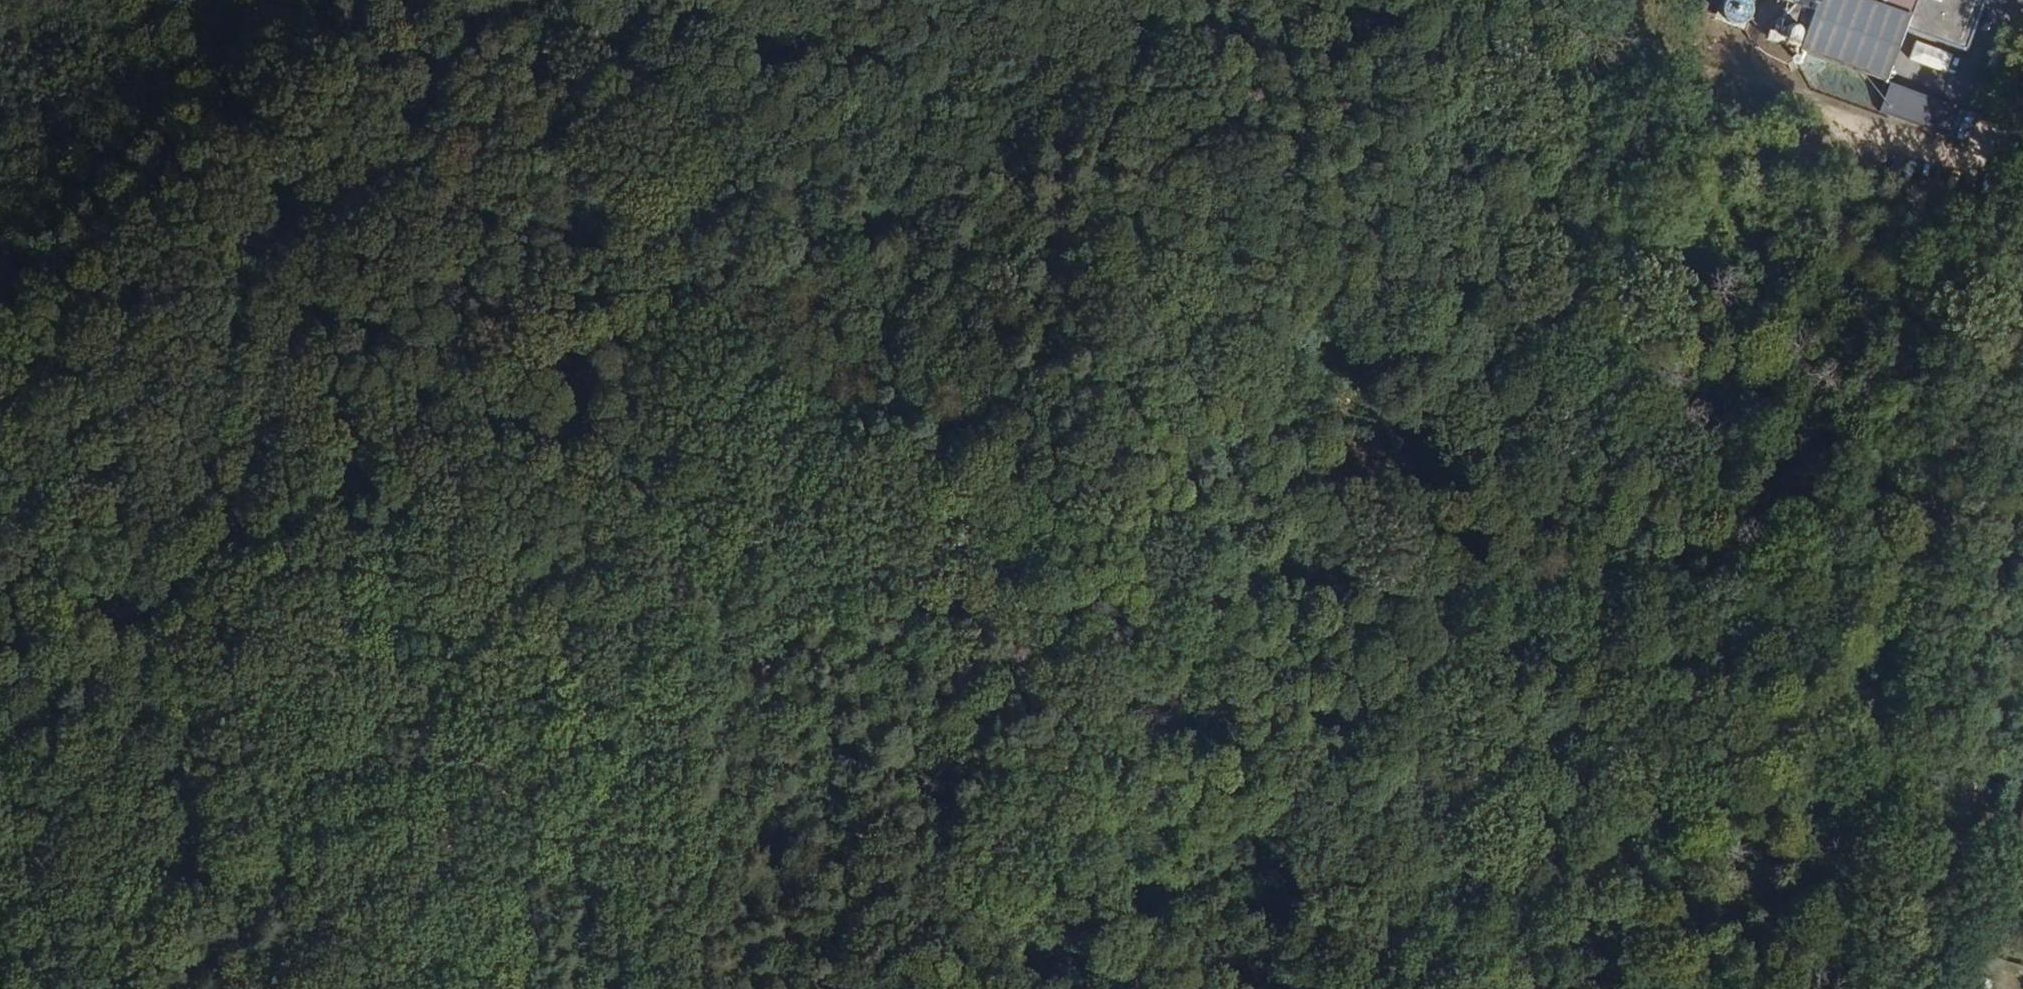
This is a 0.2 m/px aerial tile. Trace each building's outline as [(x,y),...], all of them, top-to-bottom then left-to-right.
[(1805,16),(1793,48),(1883,82),(1904,25),(1959,45),(1976,0),(1762,0),(1805,16)] [(1913,42),(1908,60),(1946,71),(1952,53),(1913,42)] [(1967,112),(1889,82),(1878,112),(1956,141),(1967,112)] [(2013,838),(2022,841),(2022,803),(2013,838)] [(1999,952),(2006,927),(1988,922),(1980,946),(1999,952)]
